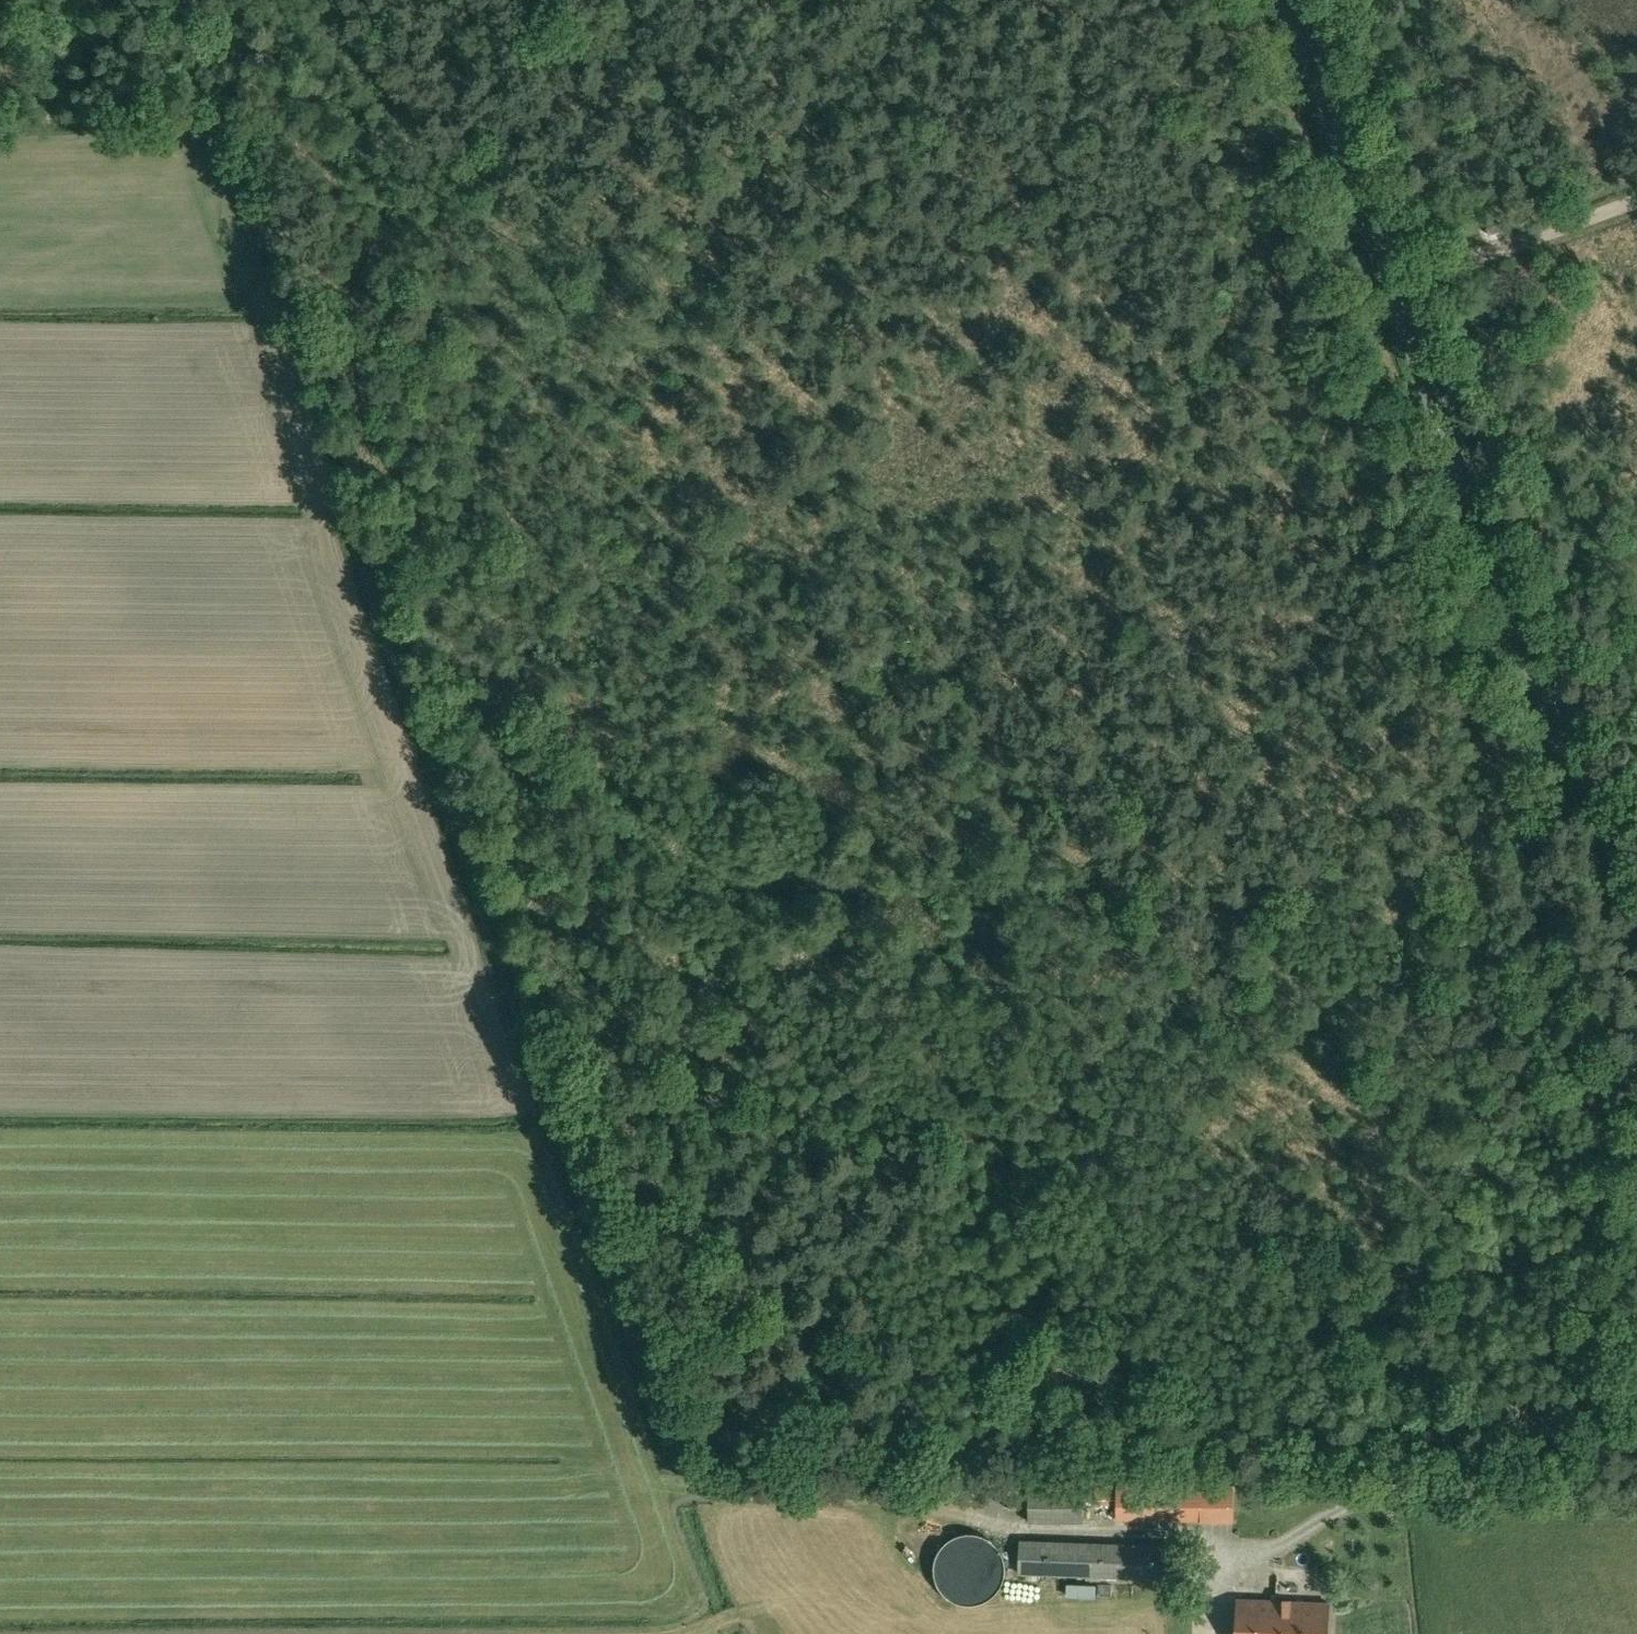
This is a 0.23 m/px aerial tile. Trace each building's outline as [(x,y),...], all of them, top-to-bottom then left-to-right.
[(1496,283),(1504,280),(1502,274),(1494,277),(1496,283)] [(1233,1485),(1116,1484),(1098,1484),(1098,1503),(1116,1503),(1116,1519),(1233,1520),(1233,1485)] [(937,1584),(944,1593),(952,1600),(963,1604),(974,1604),(984,1601),(994,1595),(1000,1586),(1004,1576),(1005,1565),(1002,1554),(995,1545),(987,1538),(976,1534),(965,1534),(955,1537),(945,1543),(938,1552),(935,1562),(934,1573),(937,1584)] [(1176,1546),(1020,1540),(1019,1573),(1175,1579),(1176,1546)] [(1330,1602),(1238,1599),(1237,1633),(1328,1633),(1330,1602)]
